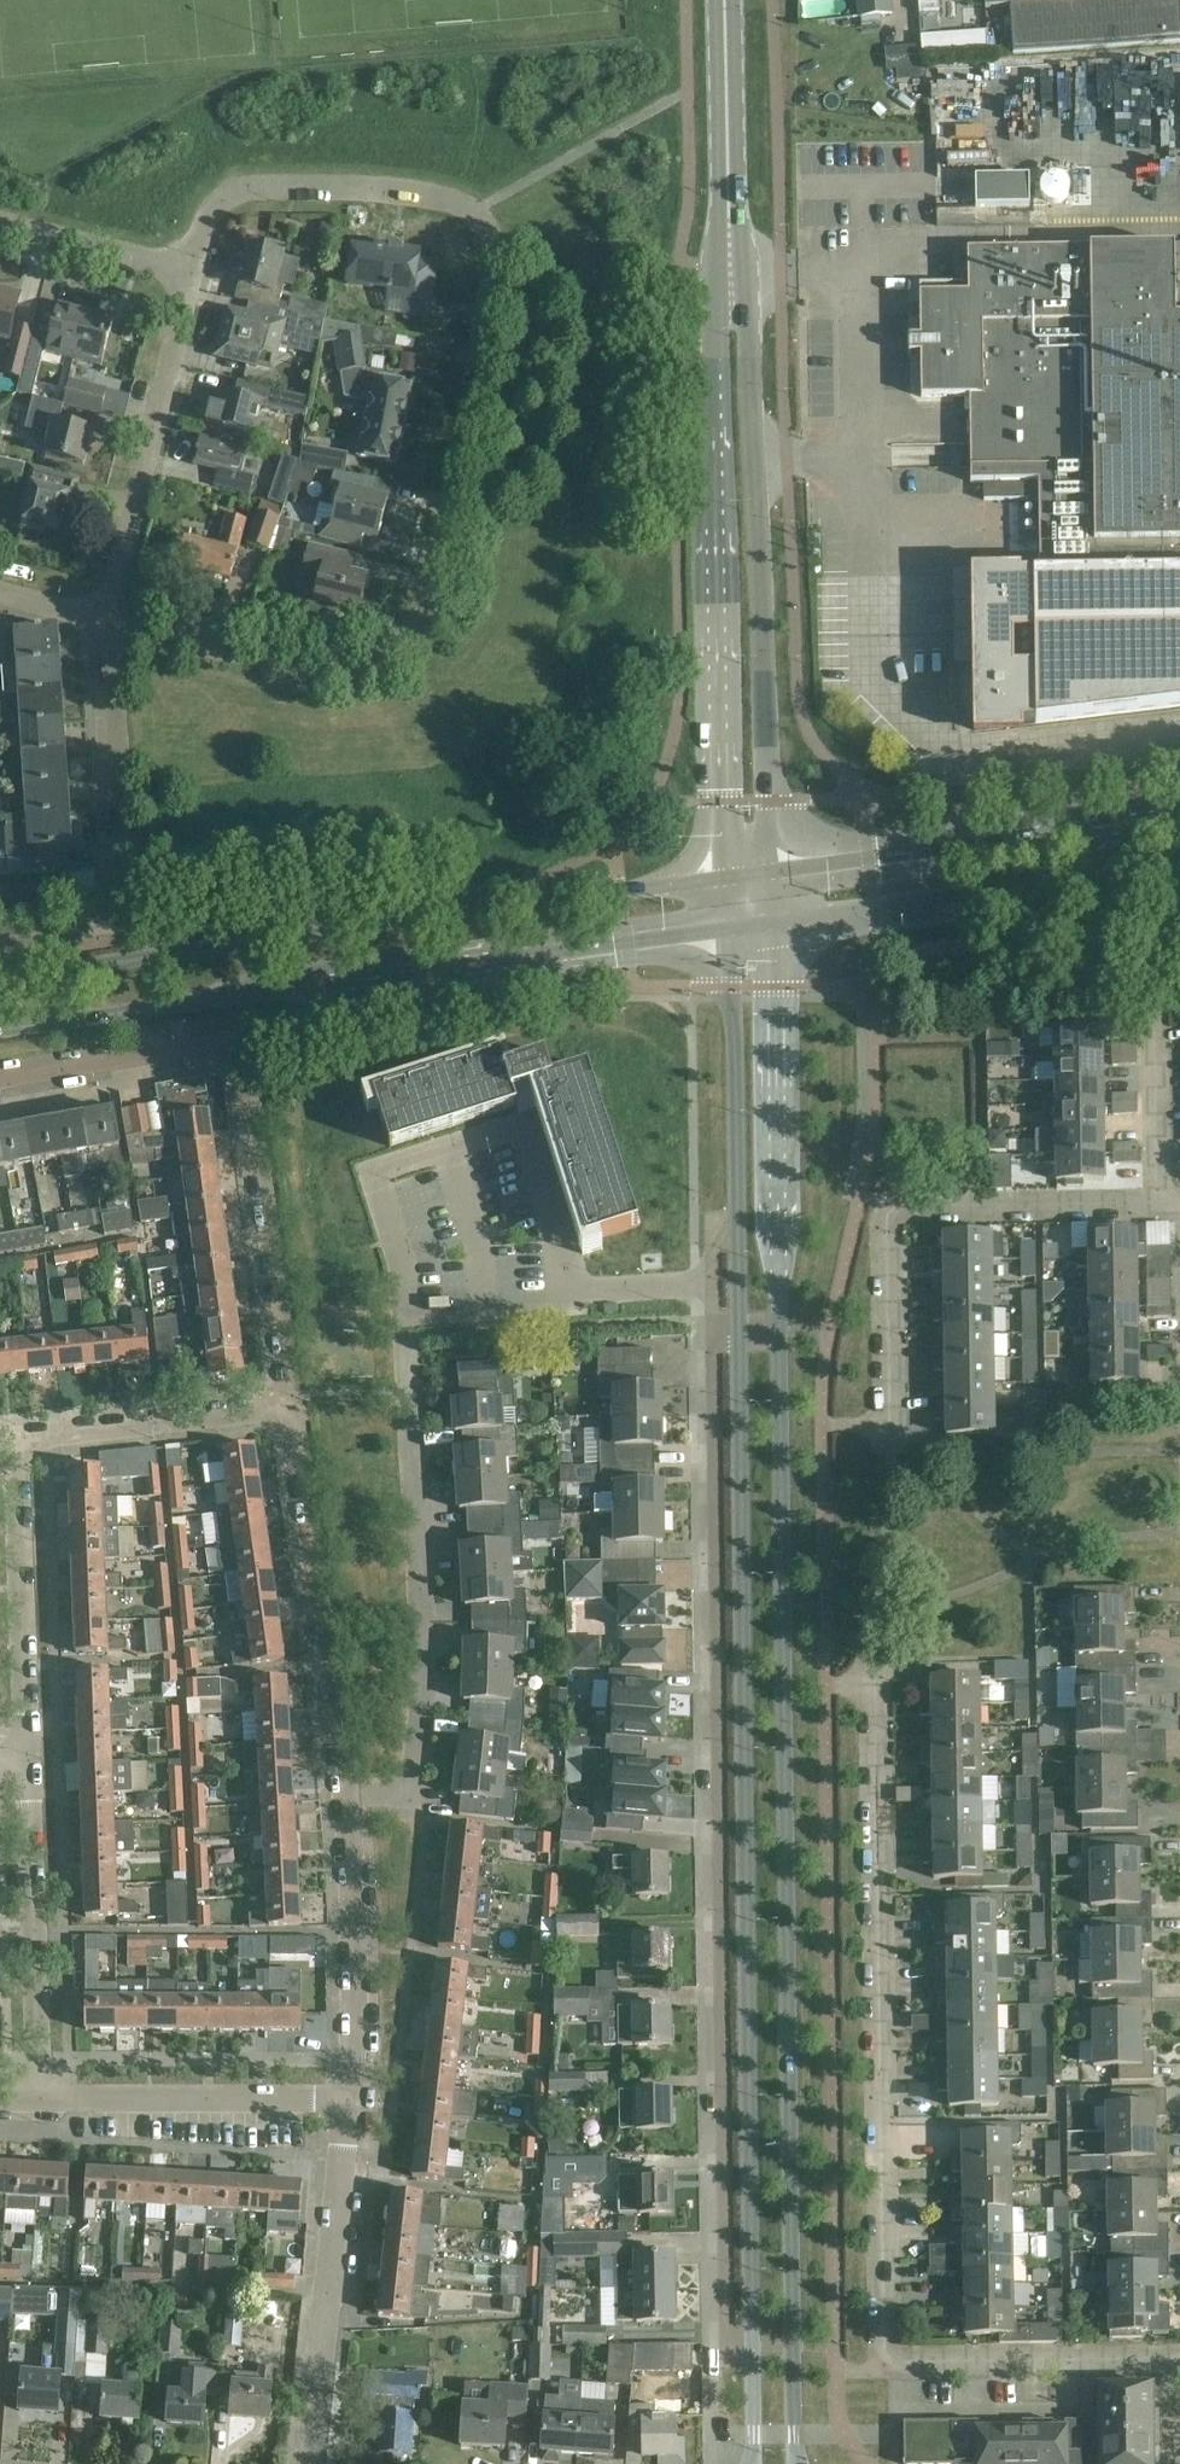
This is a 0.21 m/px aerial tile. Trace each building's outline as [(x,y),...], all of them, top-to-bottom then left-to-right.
[(858,17),(891,14),(890,0),(857,0),(858,17)] [(919,13),(940,12),(939,0),(918,0),(919,13)] [(985,8),(1076,2),(1076,13),(1090,12),(1089,1),(1098,0),(985,0),(985,8)] [(948,34),(922,36),(923,55),(949,53),(948,34)] [(885,49),(887,70),(920,67),(918,46),(885,49)] [(1032,203),(1031,174),(978,175),(978,204),(1032,203)] [(1073,189),(1073,188),(1073,187),(1073,186),(1072,185),(1072,184),(1072,183),(1072,182),(1071,181),(1070,180),(1069,179),(1069,178),(1068,177),(1067,177),(1066,176),(1065,176),(1065,175),(1064,175),(1063,174),(1062,174),(1061,174),(1060,174),(1059,174),(1058,174),(1057,174),(1056,174),(1055,174),(1054,174),(1053,175),(1052,175),(1051,176),(1050,176),(1049,177),(1048,178),(1047,179),(1046,180),(1046,181),(1045,181),(1045,182),(1045,183),(1044,184),(1044,185),(1044,186),(1044,187),(1044,188),(1044,189),(1044,190),(1044,191),(1044,192),(1045,193),(1045,194),(1045,195),(1046,196),(1046,197),(1047,198),(1048,198),(1048,199),(1049,200),(1050,200),(1051,201),(1052,201),(1053,202),(1054,202),(1055,202),(1056,203),(1057,203),(1058,203),(1059,203),(1060,203),(1061,203),(1062,202),(1063,202),(1064,202),(1065,201),(1066,200),(1067,200),(1068,199),(1069,198),(1070,197),(1071,196),(1071,195),(1071,194),(1072,193),(1072,192),(1072,191),(1073,190),(1073,189)] [(270,308),(278,310),(284,285),(276,283),(284,249),(266,245),(265,249),(248,245),(235,299),(270,308)] [(347,281),(346,284),(369,288),(389,291),(386,312),(404,314),(428,318),(436,262),(419,260),(420,254),(375,247),(375,252),(352,248),(347,281)] [(915,341),(915,351),(920,351),(921,398),(969,397),(970,470),(970,482),(1038,481),(1038,487),(1033,487),(1029,491),(1029,499),(1033,502),(1038,502),(1039,573),(972,574),(974,730),(974,733),(1025,733),(1024,724),(1179,705),(1179,247),(967,250),(967,283),(919,284),(920,341),(915,341)] [(0,290),(0,337),(8,339),(11,328),(19,295),(0,290)] [(291,297),(288,312),(300,315),(322,321),(325,305),(291,297)] [(32,331),(20,377),(16,393),(42,400),(43,393),(33,391),(42,356),(45,352),(73,359),(86,311),(58,304),(53,324),(46,323),(42,339),(31,337),(32,331)] [(300,315),(288,312),(278,310),(270,308),(266,324),(230,315),(221,353),(257,362),(270,354),(272,346),(291,351),(300,315)] [(86,311),(73,359),(101,366),(104,355),(110,356),(114,340),(108,338),(113,318),(86,311)] [(20,377),(32,331),(16,327),(4,373),(20,377)] [(355,399),(357,391),(360,377),(365,369),(359,335),(336,338),(344,397),(355,399)] [(400,365),(415,367),(417,357),(402,354),(400,365)] [(360,377),(357,391),(355,399),(369,401),(369,400),(386,403),(383,418),(404,422),(411,386),(387,381),(360,377)] [(13,394),(16,382),(0,378),(0,390),(13,394)] [(66,390),(62,405),(63,405),(92,412),(99,414),(105,391),(68,381),(66,390)] [(209,405),(205,424),(223,428),(223,427),(239,431),(253,435),(261,402),(280,407),(305,413),(309,399),(284,393),(278,392),(255,386),(252,399),(212,390),(208,405),(209,405)] [(62,405),(42,400),(16,393),(14,403),(30,407),(25,429),(50,436),(45,455),(59,459),(83,465),(91,432),(58,424),(63,405),(62,405)] [(396,464),(404,422),(383,418),(386,403),(369,400),(369,401),(358,457),(372,460),(396,464)] [(248,448),(200,437),(193,464),(223,472),(219,487),(250,495),(254,478),(241,475),(248,448)] [(302,446),(299,466),(334,473),(345,475),(348,454),(302,446)] [(0,462),(0,475),(21,480),(24,465),(1,459),(0,462)] [(59,473),(30,466),(20,503),(26,505),(20,528),(43,534),(44,528),(59,532),(69,495),(50,490),(54,474),(58,475),(59,473)] [(391,484),(377,481),(345,475),(334,473),(330,489),(325,488),(321,504),(335,508),(382,519),(391,484)] [(271,490),(268,501),(284,507),(288,495),(271,490)] [(264,502),(261,502),(246,543),(268,552),(277,528),(280,519),(284,507),(282,507),(282,509),(264,502)] [(382,519),(335,508),(331,524),(322,521),(319,537),(360,549),(363,536),(377,540),(382,519)] [(245,520),(228,515),(219,550),(184,541),(177,567),(230,581),(245,520)] [(280,519),(277,528),(278,528),(292,532),(308,536),(310,527),(280,519)] [(292,532),(278,528),(274,545),(287,548),(292,532)] [(342,554),(309,546),(301,576),(319,581),(314,602),(340,608),(341,604),(359,609),(367,578),(338,571),(342,554)] [(57,661),(55,630),(41,631),(40,629),(16,631),(1,625),(0,625),(0,635),(2,665),(18,664),(57,661)] [(3,695),(59,692),(57,661),(18,664),(2,665),(3,695)] [(22,725),(61,722),(59,692),(3,695),(3,696),(20,695),(22,725)] [(24,756),(63,753),(61,722),(22,725),(24,756)] [(25,786),(65,783),(63,753),(24,756),(25,786)] [(27,816),(67,814),(65,783),(25,786),(27,816)] [(67,814),(27,816),(5,818),(6,831),(9,830),(10,832),(28,831),(30,850),(38,849),(39,867),(68,866),(67,845),(69,845),(67,814)] [(1042,1048),(1042,1057),(1102,1056),(1102,1031),(1054,1031),(1054,1048),(1042,1048)] [(998,1039),(988,1039),(989,1054),(998,1054),(998,1039)] [(1018,1041),(1003,1042),(1004,1057),(1019,1057),(1018,1041)] [(1112,1056),(1136,1055),(1136,1045),(1112,1046),(1112,1056)] [(361,1093),(360,1093),(362,1099),(363,1099),(367,1112),(377,1109),(390,1148),(392,1147),(391,1145),(392,1144),(408,1139),(407,1133),(410,1132),(419,1129),(422,1138),(423,1137),(420,1129),(432,1125),(434,1131),(451,1125),(452,1128),(453,1128),(453,1125),(470,1119),(468,1113),(480,1110),(483,1118),(484,1118),(482,1109),(494,1105),(495,1111),(513,1105),(513,1107),(513,1108),(516,1108),(516,1107),(517,1107),(533,1102),(582,1255),(601,1250),(598,1239),(615,1234),(636,1227),(640,1226),(590,1069),(554,1080),(551,1081),(544,1058),(513,1068),(512,1068),(511,1069),(504,1047),(500,1048),(361,1092),(361,1093)] [(1136,1055),(1112,1056),(1112,1066),(1136,1066),(1136,1055)] [(1055,1081),(1102,1081),(1102,1056),(1042,1057),(1042,1066),(1035,1066),(1035,1082),(1055,1081)] [(1043,1097),(1043,1107),(1103,1105),(1102,1081),(1055,1081),(1055,1097),(1043,1097)] [(168,1120),(175,1120),(177,1134),(178,1141),(174,1142),(173,1138),(172,1131),(150,1134),(146,1107),(122,1111),(129,1154),(157,1151),(213,1143),(208,1114),(198,1115),(195,1095),(166,1099),(168,1119),(168,1120)] [(1113,1095),(1113,1105),(1137,1105),(1136,1095),(1113,1095)] [(1055,1131),(1103,1130),(1103,1105),(1043,1107),(1043,1116),(1055,1116),(1055,1131)] [(1137,1115),(1137,1105),(1113,1105),(1113,1115),(1137,1115)] [(89,1152),(92,1170),(93,1170),(122,1165),(113,1113),(83,1118),(89,1152)] [(89,1152),(83,1118),(55,1123),(66,1180),(80,1178),(79,1173),(92,1171),(92,1170),(89,1152)] [(26,1128),(33,1162),(61,1157),(64,1180),(66,1180),(55,1123),(26,1128)] [(33,1162),(26,1128),(12,1131),(11,1125),(0,1127),(0,1144),(5,1168),(33,1162)] [(1044,1156),(1104,1155),(1103,1130),(1055,1131),(1036,1131),(1036,1156),(1044,1156)] [(184,1177),(217,1173),(213,1143),(157,1151),(129,1154),(131,1166),(158,1161),(176,1159),(176,1154),(181,1154),(184,1177)] [(1113,1144),(1113,1155),(1137,1154),(1137,1144),(1113,1144)] [(1137,1154),(1113,1155),(1114,1165),(1138,1164),(1137,1154)] [(1104,1155),(1044,1156),(1044,1165),(1056,1165),(1056,1182),(1066,1181),(1066,1187),(1083,1187),(1083,1181),(1104,1181),(1104,1155)] [(1011,1190),(1011,1157),(989,1157),(990,1190),(1011,1190)] [(138,1202),(140,1213),(221,1202),(217,1173),(184,1177),(168,1179),(170,1198),(138,1202)] [(193,1236),(225,1232),(221,1202),(140,1213),(142,1224),(171,1220),(174,1238),(193,1236)] [(86,1212),(89,1228),(103,1226),(101,1217),(100,1209),(86,1212)] [(89,1228),(86,1212),(72,1214),(75,1231),(89,1228)] [(104,1233),(133,1227),(134,1227),(131,1212),(101,1217),(103,1226),(104,1233)] [(60,1234),(75,1231),(72,1214),(57,1217),(60,1234)] [(48,1244),(45,1229),(36,1231),(39,1246),(48,1244)] [(29,1248),(39,1246),(36,1231),(26,1233),(29,1248)] [(180,1252),(181,1256),(146,1261),(148,1272),(171,1269),(229,1261),(225,1232),(193,1236),(195,1250),(180,1252)] [(19,1250),(29,1248),(26,1233),(17,1234),(19,1250)] [(1076,1260),(1136,1259),(1136,1233),(1088,1234),(1088,1251),(1076,1251),(1076,1260)] [(19,1250),(17,1234),(16,1234),(7,1236),(10,1252),(19,1250)] [(931,1250),(931,1262),(991,1261),(991,1235),(943,1236),(943,1250),(931,1250)] [(7,1236),(0,1237),(0,1252),(0,1253),(10,1252),(7,1236)] [(106,1244),(109,1262),(119,1260),(119,1255),(137,1252),(137,1249),(136,1239),(106,1244)] [(1020,1261),(1034,1261),(1035,1260),(1034,1244),(1020,1244),(1020,1261)] [(96,1245),(76,1249),(77,1263),(98,1259),(96,1245)] [(1146,1259),(1165,1258),(1170,1258),(1170,1248),(1146,1248),(1146,1259)] [(77,1263),(76,1249),(53,1253),(55,1266),(77,1263)] [(35,1256),(15,1259),(17,1272),(37,1269),(35,1256)] [(1170,1268),(1170,1258),(1165,1258),(1146,1259),(1146,1268),(1170,1268)] [(17,1272),(15,1259),(0,1261),(0,1275),(17,1272)] [(1089,1284),(1137,1283),(1136,1259),(1076,1260),(1076,1269),(1089,1269),(1089,1284)] [(1035,1260),(1034,1261),(1020,1261),(1020,1278),(1035,1277),(1035,1260)] [(171,1269),(172,1279),(178,1279),(181,1297),(233,1290),(229,1261),(171,1269)] [(992,1286),(991,1261),(931,1262),(931,1273),(943,1273),(944,1287),(992,1286)] [(67,1281),(69,1302),(80,1301),(78,1280),(67,1281)] [(1077,1309),(1137,1308),(1137,1283),(1089,1284),(1089,1300),(1077,1300),(1077,1309)] [(932,1311),(992,1310),(992,1286),(944,1287),(944,1300),(932,1300),(932,1311)] [(183,1317),(153,1321),(154,1331),(237,1321),(233,1290),(181,1297),(183,1317)] [(1020,1292),(1021,1310),(1037,1310),(1036,1292),(1020,1292)] [(1147,1308),(1152,1308),(1171,1308),(1171,1297),(1147,1297),(1147,1308)] [(1137,1333),(1137,1308),(1077,1309),(1077,1318),(1089,1318),(1089,1334),(1137,1333)] [(1171,1308),(1152,1308),(1147,1308),(1147,1318),(1171,1318),(1171,1308)] [(944,1336),(992,1335),(992,1310),(932,1311),(932,1323),(944,1323),(944,1336)] [(1037,1310),(1021,1310),(1021,1327),(1037,1326),(1037,1310)] [(115,1334),(118,1365),(149,1362),(144,1311),(133,1312),(135,1332),(115,1334)] [(237,1321),(154,1331),(156,1350),(158,1362),(176,1360),(174,1339),(198,1337),(199,1340),(205,1339),(207,1354),(209,1373),(227,1371),(227,1375),(244,1372),(237,1321)] [(1138,1357),(1137,1333),(1089,1334),(1090,1349),(1078,1349),(1078,1359),(1138,1357)] [(85,1337),(88,1368),(118,1365),(115,1334),(85,1337)] [(933,1360),(993,1360),(992,1335),(944,1336),(945,1349),(932,1349),(933,1360)] [(54,1340),(57,1371),(88,1368),(85,1337),(54,1340)] [(27,1374),(57,1371),(54,1340),(24,1343),(27,1374)] [(1022,1359),(1038,1359),(1037,1341),(1021,1341),(1022,1359)] [(24,1343),(0,1346),(0,1377),(27,1374),(24,1343)] [(574,1361),(573,1345),(556,1345),(556,1361),(574,1361)] [(1172,1357),(1171,1346),(1147,1347),(1148,1357),(1172,1357)] [(1057,1359),(1057,1347),(1049,1347),(1049,1359),(1057,1359)] [(598,1369),(598,1400),(613,1399),(613,1417),(660,1416),(659,1387),(653,1387),(653,1368),(625,1369),(625,1352),(598,1352),(598,1369)] [(1078,1384),(1094,1384),(1094,1401),(1151,1400),(1150,1382),(1138,1382),(1138,1357),(1078,1359),(1078,1384)] [(1038,1377),(1038,1359),(1022,1359),(1022,1377),(1038,1377)] [(945,1385),(993,1384),(993,1360),(933,1360),(933,1372),(945,1372),(945,1385)] [(188,1376),(177,1378),(179,1393),(189,1392),(188,1376)] [(516,1428),(513,1380),(458,1383),(460,1402),(453,1402),(455,1432),(516,1428)] [(933,1410),(994,1409),(993,1384),(945,1385),(945,1398),(933,1398),(933,1410)] [(1060,1401),(1060,1386),(1045,1386),(1045,1401),(1060,1401)] [(1023,1409),(1038,1409),(1038,1392),(1023,1392),(1023,1409)] [(994,1435),(994,1409),(933,1410),(933,1421),(946,1421),(946,1436),(994,1435)] [(1038,1426),(1038,1409),(1023,1409),(1023,1426),(1038,1426)] [(599,1430),(584,1431),(585,1466),(599,1466),(654,1465),(654,1446),(660,1446),(660,1417),(660,1416),(613,1417),(599,1417),(599,1430)] [(516,1428),(455,1432),(455,1433),(461,1432),(462,1450),(456,1450),(457,1480),(504,1477),(503,1459),(517,1459),(516,1428)] [(226,1465),(228,1482),(258,1478),(254,1447),(203,1454),(205,1467),(226,1465)] [(594,1514),(615,1514),(661,1513),(661,1483),(654,1483),(654,1465),(599,1466),(600,1496),(594,1496),(594,1514)] [(159,1486),(157,1466),(145,1467),(147,1487),(159,1486)] [(570,1466),(558,1466),(559,1483),(571,1482),(570,1466)] [(68,1469),(69,1500),(102,1499),(101,1481),(120,1481),(120,1480),(119,1467),(68,1469)] [(170,1490),(181,1489),(179,1470),(167,1471),(170,1490)] [(466,1509),(467,1528),(521,1525),(519,1494),(505,1495),(504,1477),(457,1480),(459,1510),(466,1509)] [(263,1508),(258,1478),(228,1482),(211,1485),(216,1515),(263,1508)] [(170,1490),(171,1504),(172,1511),(184,1510),(181,1489),(170,1490)] [(69,1500),(70,1531),(119,1529),(118,1498),(102,1499),(69,1500)] [(543,1503),(545,1523),(559,1522),(558,1502),(543,1503)] [(149,1506),(151,1528),(163,1527),(161,1505),(149,1506)] [(267,1539),(263,1508),(216,1515),(220,1545),(237,1543),(267,1539)] [(601,1563),(636,1562),(656,1562),(655,1543),(662,1543),(661,1513),(615,1514),(615,1532),(600,1532),(601,1563)] [(561,1523),(521,1525),(522,1543),(562,1541),(561,1523)] [(532,1572),(531,1555),(523,1555),(522,1543),(521,1525),(467,1528),(468,1546),(461,1547),(463,1576),(509,1574),(532,1572)] [(163,1527),(151,1528),(153,1550),(165,1548),(163,1527)] [(175,1551),(187,1550),(185,1528),(173,1529),(175,1551)] [(72,1561),(104,1560),(120,1559),(119,1529),(70,1531),(72,1561)] [(271,1569),(267,1539),(237,1543),(241,1573),(271,1569)] [(207,1549),(210,1574),(231,1571),(230,1566),(222,1567),(219,1548),(207,1549)] [(580,1562),(580,1548),(564,1548),(564,1562),(580,1562)] [(187,1550),(175,1551),(177,1572),(189,1571),(187,1550)] [(104,1560),(72,1561),(73,1592),(106,1591),(122,1590),(121,1575),(105,1576),(104,1560)] [(636,1562),(601,1563),(563,1563),(563,1570),(565,1601),(609,1601),(609,1604),(616,1611),(620,1611),(620,1629),(621,1665),(665,1664),(665,1641),(661,1641),(661,1629),(663,1629),(663,1592),(637,1593),(636,1562)] [(156,1589),(168,1588),(166,1566),(154,1567),(156,1589)] [(229,1606),(245,1603),(275,1599),(271,1569),(241,1573),(226,1575),(229,1606)] [(471,1606),(471,1624),(527,1623),(525,1591),(510,1591),(509,1574),(463,1576),(465,1606),(471,1606)] [(170,1609),(168,1588),(156,1589),(158,1610),(170,1609)] [(180,1612),(193,1611),(191,1588),(178,1590),(180,1612)] [(1074,1629),(1098,1629),(1123,1629),(1122,1615),(1134,1615),(1134,1588),(1089,1588),(1073,1589),(1074,1629)] [(107,1621),(106,1591),(73,1592),(74,1623),(107,1621)] [(249,1634),(279,1630),(275,1599),(245,1603),(249,1634)] [(195,1632),(193,1611),(180,1612),(182,1633),(195,1632)] [(161,1621),(143,1621),(147,1657),(162,1655),(174,1654),(173,1635),(171,1620),(161,1621)] [(107,1621),(74,1623),(75,1654),(127,1652),(127,1639),(108,1639),(107,1621)] [(465,1642),(464,1672),(511,1673),(511,1655),(526,1656),(527,1623),(471,1624),(472,1642),(465,1642)] [(563,1624),(553,1625),(554,1647),(564,1647),(563,1624)] [(1123,1629),(1098,1629),(1074,1629),(1074,1669),(1135,1668),(1135,1642),(1123,1642),(1123,1629)] [(284,1661),(279,1630),(249,1634),(251,1650),(232,1653),(234,1667),(284,1661)] [(600,1638),(568,1637),(568,1669),(599,1670),(600,1638)] [(199,1671),(197,1651),(183,1652),(185,1672),(199,1671)] [(1049,1653),(1036,1653),(1036,1655),(1036,1662),(1036,1670),(1049,1670),(1049,1653)] [(176,1663),(163,1663),(164,1683),(177,1683),(176,1663)] [(1015,1704),(1026,1704),(1029,1704),(1028,1663),(994,1663),(994,1681),(1014,1681),(1015,1704)] [(1135,1668),(1074,1669),(1074,1709),(1124,1709),(1124,1695),(1136,1695),(1135,1668)] [(77,1703),(110,1702),(109,1684),(128,1683),(127,1670),(76,1672),(77,1703)] [(610,1671),(606,1711),(664,1716),(664,1715),(662,1715),(664,1689),(635,1687),(636,1673),(610,1671)] [(470,1702),(469,1720),(524,1723),(525,1691),(510,1691),(511,1673),(464,1672),(463,1701),(470,1702)] [(221,1699),(220,1679),(186,1680),(187,1700),(221,1699)] [(919,1694),(919,1705),(979,1704),(979,1679),(931,1680),(931,1694),(919,1694)] [(256,1695),(257,1713),(288,1711),(286,1680),(236,1683),(237,1696),(256,1695)] [(567,1696),(550,1695),(549,1724),(566,1725),(567,1696)] [(110,1702),(77,1703),(78,1734),(111,1733),(127,1732),(126,1717),(110,1718),(110,1702)] [(980,1729),(979,1704),(919,1705),(919,1717),(931,1717),(931,1730),(980,1729)] [(1029,1704),(1026,1704),(1015,1704),(1015,1722),(1029,1721),(1029,1704)] [(179,1730),(178,1708),(165,1709),(166,1730),(179,1730)] [(1075,1750),(1081,1750),(1102,1749),(1136,1748),(1136,1722),(1124,1722),(1124,1709),(1076,1709),(1074,1709),(1075,1750)] [(259,1743),(290,1741),(288,1711),(257,1713),(259,1743)] [(609,1711),(605,1750),(637,1753),(637,1752),(631,1751),(632,1740),(662,1742),(664,1716),(606,1711),(609,1711)] [(461,1737),(458,1766),(504,1772),(506,1754),(520,1755),(524,1723),(469,1720),(467,1738),(461,1737)] [(188,1727),(189,1747),(202,1746),(201,1726),(188,1727)] [(919,1743),(920,1755),(980,1754),(980,1729),(931,1730),(931,1743),(919,1743)] [(1038,1748),(1055,1748),(1054,1729),(1038,1729),(1038,1748)] [(180,1751),(179,1730),(166,1730),(167,1752),(180,1751)] [(1138,1762),(1164,1761),(1164,1730),(1138,1730),(1138,1762)] [(111,1733),(78,1734),(80,1764),(112,1763),(111,1733)] [(1024,1753),(1037,1753),(1037,1736),(1023,1736),(1024,1753)] [(567,1746),(589,1748),(590,1740),(568,1738),(567,1746)] [(159,1741),(148,1742),(149,1757),(160,1757),(159,1741)] [(291,1772),(290,1741),(259,1743),(242,1744),(244,1775),(261,1774),(291,1772)] [(202,1746),(189,1747),(190,1769),(203,1769),(202,1746)] [(1075,1789),(1077,1789),(1125,1789),(1125,1776),(1137,1775),(1136,1748),(1102,1749),(1081,1750),(1081,1762),(1075,1762),(1075,1789)] [(610,1751),(607,1790),(665,1795),(665,1794),(663,1794),(665,1768),(636,1766),(637,1753),(605,1750),(605,1751),(610,1751)] [(564,1753),(546,1752),(546,1775),(563,1775),(564,1753)] [(1024,1753),(1024,1778),(1031,1778),(1038,1778),(1037,1753),(1024,1753)] [(980,1778),(980,1754),(920,1755),(920,1766),(932,1766),(932,1779),(980,1778)] [(133,1793),(131,1762),(112,1763),(80,1764),(81,1795),(113,1794),(133,1793)] [(504,1772),(458,1766),(454,1796),(461,1797),(459,1815),(513,1821),(516,1791),(502,1789),(504,1772)] [(169,1792),(182,1791),(181,1769),(168,1770),(169,1792)] [(262,1804),(293,1803),(291,1772),(261,1774),(262,1804)] [(981,1803),(980,1778),(932,1779),(932,1792),(920,1793),(920,1804),(981,1803)] [(1017,1778),(1017,1803),(1031,1802),(1031,1778),(1024,1778),(1017,1778)] [(191,1787),(192,1808),(205,1808),(204,1786),(191,1787)] [(1125,1789),(1077,1789),(1075,1789),(1075,1816),(1082,1816),(1082,1830),(1138,1830),(1137,1802),(1125,1802),(1125,1789)] [(665,1795),(607,1790),(609,1791),(606,1830),(632,1832),(633,1818),(663,1821),(665,1795)] [(183,1812),(182,1791),(169,1792),(170,1813),(183,1812)] [(82,1825),(114,1824),(113,1794),(81,1795),(82,1825)] [(1051,1794),(1039,1794),(1039,1810),(1051,1810),(1051,1794)] [(562,1803),(543,1801),(540,1824),(559,1826),(562,1803)] [(1031,1802),(1017,1803),(1017,1827),(1031,1827),(1031,1802)] [(247,1805),(248,1836),(264,1835),(295,1833),(293,1803),(262,1804),(247,1805)] [(981,1827),(981,1803),(920,1804),(920,1814),(932,1814),(933,1828),(981,1827)] [(206,1830),(205,1808),(192,1808),(193,1831),(206,1830)] [(114,1824),(82,1825),(83,1856),(116,1855),(134,1854),(133,1824),(114,1824)] [(451,1825),(448,1856),(479,1860),(481,1840),(501,1842),(502,1831),(451,1825)] [(593,1829),(562,1826),(561,1835),(560,1843),(591,1846),(593,1829)] [(921,1853),(982,1852),(981,1827),(933,1828),(933,1841),(921,1841),(921,1853)] [(1017,1827),(1018,1852),(1032,1852),(1031,1827),(1017,1827)] [(171,1853),(185,1852),(184,1830),(170,1831),(171,1853)] [(266,1865),(297,1864),(295,1833),(264,1835),(266,1865)] [(551,1836),(537,1835),(536,1854),(550,1855),(551,1836)] [(1096,1855),(1090,1855),(1090,1881),(1138,1880),(1138,1867),(1150,1866),(1150,1839),(1095,1840),(1096,1855)] [(194,1848),(195,1870),(208,1869),(207,1848),(194,1848)] [(185,1852),(171,1853),(172,1874),(186,1874),(185,1852)] [(982,1875),(982,1852),(921,1853),(921,1862),(933,1862),(933,1877),(957,1876),(982,1876),(982,1875)] [(1032,1852),(1018,1852),(1018,1870),(1032,1869),(1032,1852)] [(84,1887),(117,1885),(116,1855),(83,1856),(84,1887)] [(479,1860),(448,1856),(444,1887),(475,1890),(479,1860)] [(666,1896),(666,1858),(614,1859),(614,1871),(636,1871),(637,1897),(666,1896)] [(266,1865),(268,1896),(299,1894),(297,1864),(266,1865)] [(209,1890),(208,1869),(195,1870),(196,1900),(215,1899),(215,1893),(209,1890)] [(159,1872),(143,1873),(144,1884),(160,1883),(159,1872)] [(1007,1874),(982,1875),(982,1876),(983,1889),(1004,1888),(1007,1888),(1007,1874)] [(544,1876),(543,1898),(557,1899),(558,1877),(544,1876)] [(1116,1921),(1120,1921),(1151,1920),(1151,1893),(1139,1893),(1138,1880),(1090,1881),(1090,1907),(1116,1906),(1116,1921)] [(188,1926),(186,1883),(166,1883),(167,1927),(183,1926),(188,1926)] [(117,1903),(117,1885),(84,1887),(86,1918),(137,1916),(137,1903),(117,1903)] [(491,1892),(475,1890),(444,1887),(441,1917),(472,1921),(488,1922),(491,1892)] [(250,1928),(300,1925),(299,1894),(268,1896),(269,1914),(249,1915),(250,1928)] [(1004,1914),(1004,1896),(954,1897),(954,1907),(946,1907),(946,1922),(934,1922),(934,1933),(995,1933),(995,1919),(1000,1919),(1004,1914)] [(557,1899),(543,1898),(542,1918),(555,1919),(557,1899)] [(211,1927),(210,1908),(197,1908),(198,1927),(211,1927)] [(1045,1916),(1031,1916),(1031,1933),(1045,1933),(1045,1916)] [(472,1921),(441,1917),(438,1948),(489,1954),(491,1940),(470,1938),(472,1921)] [(598,1938),(598,1917),(557,1917),(556,1939),(598,1938)] [(1120,1921),(1116,1921),(1091,1921),(1091,1935),(1091,1961),(1140,1960),(1139,1947),(1151,1947),(1151,1920),(1120,1921)] [(947,1958),(996,1958),(995,1933),(934,1933),(934,1945),(947,1945),(947,1958)] [(1045,1951),(1045,1933),(1031,1933),(1031,1951),(1045,1951)] [(667,1969),(667,1935),(617,1936),(617,1979),(655,1979),(655,1969),(667,1969)] [(116,2030),(116,1984),(99,1984),(99,1952),(99,1936),(85,1937),(85,1952),(85,2030),(116,2030)] [(147,1960),(147,1937),(127,1937),(127,1968),(147,1968),(147,1960)] [(166,1937),(147,1937),(147,1960),(162,1960),(162,1950),(166,1950),(166,1937)] [(188,1950),(208,1950),(208,1937),(188,1937),(188,1950)] [(208,1937),(208,1950),(226,1950),(226,1937),(208,1937)] [(269,1938),(239,1937),(238,1955),(238,1960),(268,1961),(269,1938)] [(270,1938),(270,1954),(284,1954),(285,1938),(270,1938)] [(544,1945),(531,1944),(530,1963),(543,1964),(544,1945)] [(996,1982),(996,1958),(947,1958),(947,1971),(935,1971),(935,1983),(996,1982)] [(1118,2001),(1121,2001),(1152,2000),(1152,1973),(1140,1973),(1140,1960),(1091,1961),(1092,2001),(1118,2001)] [(433,1995),(482,2000),(484,1982),(487,1982),(488,1970),(436,1964),(433,1995)] [(1039,1965),(1039,1983),(1053,1983),(1053,1965),(1039,1965)] [(239,1984),(239,1999),(238,2031),(268,2031),(268,1987),(268,1972),(256,1971),(256,1984),(239,1984)] [(288,1987),(268,1987),(268,2031),(300,2031),(300,1980),(288,1980),(288,1987)] [(947,1994),(947,2007),(996,2007),(996,1982),(935,1983),(935,1994),(947,1994)] [(116,1984),(116,2030),(146,2030),(147,1983),(116,1983),(116,1984)] [(147,1983),(146,2030),(177,2031),(177,1983),(147,1983)] [(177,1983),(177,2031),(208,2031),(208,1999),(208,1986),(178,1986),(178,1983),(177,1983)] [(1053,2000),(1053,1983),(1039,1983),(1039,2000),(1053,2000)] [(588,1989),(553,1989),(553,1992),(553,2018),(588,2018),(588,1989)] [(433,1995),(429,2025),(478,2031),(479,2018),(500,2020),(502,2004),(482,2002),(482,2000),(433,1995)] [(239,1999),(208,1999),(208,2031),(238,2031),(239,1999)] [(1152,2000),(1121,2001),(1118,2001),(1118,2015),(1092,2016),(1093,2041),(1141,2040),(1140,2027),(1153,2027),(1152,2000)] [(668,2046),(668,2007),(618,2008),(619,2047),(668,2046)] [(997,2031),(996,2007),(947,2007),(948,2020),(936,2021),(936,2032),(997,2031)] [(1032,2032),(1046,2032),(1046,2007),(1030,2007),(1030,2014),(1018,2014),(1018,2032),(1032,2032)] [(526,2036),(539,2038),(541,2017),(528,2016),(526,2036)] [(475,2061),(478,2031),(429,2025),(426,2056),(475,2061)] [(997,2031),(936,2032),(936,2043),(948,2043),(948,2057),(997,2056),(997,2031)] [(1046,2032),(1032,2032),(1033,2049),(1047,2049),(1046,2032)] [(539,2038),(526,2036),(525,2055),(538,2056),(539,2038)] [(1141,2053),(1141,2040),(1093,2041),(1093,2067),(1119,2067),(1119,2082),(1129,2081),(1153,2081),(1153,2053),(1141,2053)] [(475,2061),(426,2056),(422,2086),(454,2090),(472,2091),(475,2061)] [(936,2081),(997,2081),(997,2056),(948,2057),(948,2070),(936,2070),(936,2081)] [(1033,2064),(1033,2081),(1047,2081),(1047,2063),(1033,2064)] [(585,2075),(585,2074),(549,2075),(549,2081),(549,2093),(584,2092),(608,2091),(608,2075),(585,2075)] [(535,2079),(534,2099),(547,2100),(549,2080),(535,2079)] [(997,2081),(936,2081),(937,2093),(949,2093),(949,2107),(998,2107),(997,2081)] [(1047,2081),(1033,2081),(1021,2081),(1021,2099),(1047,2098),(1047,2081)] [(419,2116),(451,2120),(454,2090),(422,2086),(419,2116)] [(1089,2102),(1088,2088),(1067,2088),(1068,2102),(1089,2102)] [(670,2130),(669,2091),(619,2092),(619,2130),(670,2130)] [(1106,2132),(1154,2131),(1154,2118),(1166,2118),(1165,2091),(1111,2091),(1111,2106),(1106,2106),(1106,2132)] [(547,2100),(534,2099),(534,2109),(523,2108),(523,2117),(522,2117),(521,2128),(546,2129),(547,2100)] [(448,2151),(451,2120),(419,2116),(415,2147),(448,2151)] [(950,2161),(1010,2161),(1010,2147),(1018,2147),(1021,2144),(1020,2124),(971,2125),(971,2136),(962,2136),(962,2150),(950,2150),(950,2161)] [(1167,2171),(1166,2145),(1154,2145),(1154,2131),(1147,2131),(1106,2132),(1107,2156),(1068,2157),(1068,2173),(1112,2172),(1133,2172),(1167,2171)] [(570,2132),(546,2135),(549,2156),(572,2153),(570,2132)] [(526,2159),(534,2160),(534,2140),(521,2140),(520,2159),(526,2159)] [(1046,2161),(1060,2160),(1060,2143),(1046,2143),(1046,2161)] [(446,2169),(448,2151),(415,2147),(412,2178),(464,2184),(465,2171),(446,2169)] [(598,2178),(598,2157),(545,2158),(545,2177),(544,2177),(543,2200),(563,2200),(563,2178),(598,2178)] [(1060,2160),(1046,2161),(1046,2178),(1060,2178),(1060,2160)] [(1011,2185),(1010,2161),(950,2161),(950,2173),(962,2173),(962,2186),(1011,2185)] [(36,2199),(38,2167),(8,2165),(6,2197),(5,2211),(36,2213),(36,2199)] [(55,2220),(66,2220),(70,2169),(38,2167),(36,2199),(56,2200),(55,2220)] [(98,2203),(117,2205),(119,2172),(87,2170),(83,2222),(97,2222),(98,2203)] [(1108,2212),(1147,2212),(1155,2212),(1155,2199),(1167,2198),(1167,2171),(1133,2172),(1112,2172),(1112,2186),(1107,2186),(1108,2212)] [(119,2172),(117,2205),(147,2207),(149,2174),(119,2172)] [(147,2207),(177,2209),(179,2176),(149,2174),(147,2207)] [(671,2214),(671,2175),(638,2176),(638,2177),(617,2177),(618,2215),(671,2214)] [(176,2225),(207,2227),(209,2178),(179,2176),(177,2209),(176,2225)] [(238,2212),(240,2180),(209,2178),(207,2227),(207,2229),(226,2231),(225,2241),(236,2241),(238,2212)] [(240,2180),(238,2212),(268,2214),(270,2182),(240,2180)] [(270,2182),(268,2214),(289,2216),(288,2234),(298,2235),(301,2184),(270,2182)] [(950,2200),(950,2211),(1011,2210),(1011,2197),(1024,2193),(1024,2185),(1011,2185),(962,2186),(962,2200),(950,2200)] [(390,2192),(387,2223),(419,2227),(421,2209),(440,2211),(442,2198),(390,2192)] [(1054,2192),(1054,2210),(1068,2209),(1068,2192),(1054,2192)] [(525,2209),(499,2207),(497,2232),(523,2234),(525,2209)] [(1068,2209),(1054,2210),(1055,2234),(1050,2234),(1061,2234),(1069,2234),(1068,2209)] [(1011,2235),(1011,2210),(950,2211),(951,2223),(963,2222),(963,2235),(1011,2235)] [(1155,2212),(1147,2212),(1108,2212),(1108,2238),(1110,2238),(1110,2252),(1168,2251),(1168,2225),(1156,2225),(1155,2212)] [(634,2233),(634,2218),(617,2218),(617,2233),(634,2233)] [(419,2227),(387,2223),(384,2254),(416,2257),(419,2227)] [(616,2290),(673,2288),(672,2255),(636,2256),(636,2257),(627,2257),(626,2234),(541,2235),(541,2251),(540,2266),(540,2271),(539,2288),(542,2288),(555,2288),(555,2289),(577,2289),(576,2282),(556,2283),(555,2260),(616,2259),(616,2290)] [(1023,2234),(1011,2235),(963,2235),(963,2249),(955,2249),(955,2247),(929,2247),(929,2260),(1012,2259),(1012,2245),(1024,2245),(1023,2234)] [(1062,2259),(1061,2234),(1050,2234),(1047,2234),(1048,2259),(1062,2259)] [(541,2251),(527,2250),(526,2269),(540,2271),(540,2266),(541,2251)] [(2,2265),(1,2279),(19,2280),(19,2279),(31,2280),(32,2267),(31,2267),(32,2252),(11,2251),(11,2266),(2,2265)] [(1109,2292),(1147,2292),(1157,2292),(1157,2279),(1168,2279),(1168,2251),(1110,2252),(1111,2266),(1108,2266),(1109,2292)] [(380,2284),(413,2288),(416,2257),(384,2254),(380,2284)] [(210,2277),(209,2295),(233,2296),(234,2267),(235,2259),(205,2258),(199,2258),(198,2277),(210,2277)] [(1012,2284),(1012,2259),(929,2260),(929,2275),(955,2274),(955,2272),(963,2272),(964,2285),(1012,2284)] [(93,2269),(81,2268),(81,2276),(93,2276),(93,2269)] [(141,2283),(142,2270),(122,2269),(122,2282),(141,2283)] [(525,2288),(539,2288),(540,2271),(526,2269),(525,2288)] [(161,2271),(142,2270),(141,2283),(161,2284),(161,2271)] [(1048,2284),(1048,2271),(1032,2271),(1032,2284),(1048,2284)] [(244,2285),(265,2287),(265,2274),(245,2272),(244,2285)] [(265,2274),(265,2287),(293,2289),(294,2276),(265,2274)] [(197,2295),(209,2295),(210,2277),(198,2277),(197,2295)] [(413,2288),(380,2284),(377,2315),(429,2321),(430,2308),(411,2306),(413,2288)] [(952,2309),(1012,2308),(1012,2284),(964,2285),(964,2298),(952,2298),(952,2309)] [(617,2323),(636,2322),(636,2323),(673,2323),(673,2288),(616,2290),(617,2323)] [(0,2289),(0,2320),(11,2321),(12,2289),(0,2289)] [(533,2346),(548,2346),(549,2347),(550,2330),(549,2330),(550,2290),(540,2290),(538,2330),(533,2330),(533,2346)] [(1048,2291),(1048,2308),(1062,2308),(1062,2291),(1048,2291)] [(1140,2333),(1169,2333),(1169,2305),(1157,2305),(1157,2292),(1149,2292),(1147,2292),(1143,2292),(1109,2292),(1110,2333),(1110,2339),(1140,2339),(1140,2333)] [(6,2396),(20,2397),(19,2412),(57,2415),(60,2376),(75,2377),(78,2323),(81,2295),(60,2293),(56,2350),(43,2349),(41,2375),(7,2373),(6,2396)] [(177,2296),(177,2308),(195,2308),(195,2296),(177,2296)] [(506,2299),(506,2308),(505,2308),(505,2312),(512,2313),(513,2300),(506,2299)] [(1012,2308),(952,2309),(952,2321),(964,2321),(964,2335),(999,2335),(999,2344),(1062,2343),(1062,2326),(1013,2326),(1012,2308)] [(1062,2323),(1062,2319),(1062,2313),(1062,2309),(1062,2308),(1048,2308),(1048,2309),(1048,2320),(1048,2323),(1062,2323)] [(243,2316),(227,2316),(224,2347),(242,2348),(243,2316)] [(109,2321),(88,2319),(88,2324),(86,2356),(88,2356),(107,2358),(109,2321)] [(74,2378),(74,2382),(87,2383),(88,2356),(86,2356),(88,2324),(78,2323),(75,2377),(74,2378)] [(182,2325),(163,2324),(160,2355),(179,2356),(182,2325)] [(606,2327),(562,2327),(562,2334),(555,2334),(555,2345),(562,2345),(606,2345),(606,2327)] [(531,2329),(512,2328),(512,2343),(531,2343),(531,2329)] [(633,2347),(631,2373),(632,2373),(692,2372),(692,2345),(633,2345),(633,2347)] [(533,2346),(531,2346),(530,2381),(550,2382),(551,2347),(549,2347),(548,2346),(533,2346)] [(607,2370),(606,2385),(619,2386),(630,2386),(631,2373),(633,2347),(627,2347),(609,2346),(607,2370)] [(204,2367),(204,2375),(170,2373),(169,2392),(168,2399),(166,2423),(203,2426),(204,2402),(205,2396),(217,2397),(219,2375),(219,2368),(204,2367)] [(103,2394),(101,2418),(138,2421),(139,2397),(140,2389),(139,2388),(140,2369),(126,2368),(124,2388),(103,2387),(103,2394)] [(272,2369),(260,2368),(259,2375),(234,2373),(230,2417),(268,2420),(271,2388),(270,2388),(272,2369)] [(428,2374),(408,2373),(408,2376),(364,2373),(362,2400),(377,2401),(377,2412),(375,2412),(374,2433),(379,2433),(378,2454),(410,2456),(414,2403),(419,2404),(421,2386),(427,2386),(428,2374)] [(562,2381),(561,2398),(605,2400),(605,2383),(562,2381)] [(462,2423),(460,2447),(504,2449),(505,2425),(526,2427),(527,2403),(528,2387),(491,2385),(464,2383),(463,2407),(462,2423)] [(1151,2441),(1157,2441),(1157,2442),(1159,2442),(1159,2429),(1158,2420),(1151,2420),(1151,2386),(1147,2386),(1098,2387),(1098,2396),(1098,2402),(1098,2420),(1098,2430),(1098,2449),(1091,2449),(1091,2463),(1152,2463),(1151,2441)] [(577,2455),(577,2453),(581,2400),(548,2397),(547,2415),(544,2415),(541,2452),(577,2455)] [(581,2400),(577,2453),(577,2455),(611,2458),(613,2434),(615,2419),(616,2402),(581,2400)] [(655,2406),(629,2406),(627,2441),(642,2440),(642,2458),(658,2458),(658,2463),(683,2463),(683,2440),(676,2440),(675,2416),(655,2417),(655,2406)] [(903,2423),(903,2463),(1082,2463),(1082,2452),(1065,2452),(1065,2430),(1052,2430),(1052,2421),(1021,2421),(1021,2430),(977,2431),(977,2422),(903,2423)]
